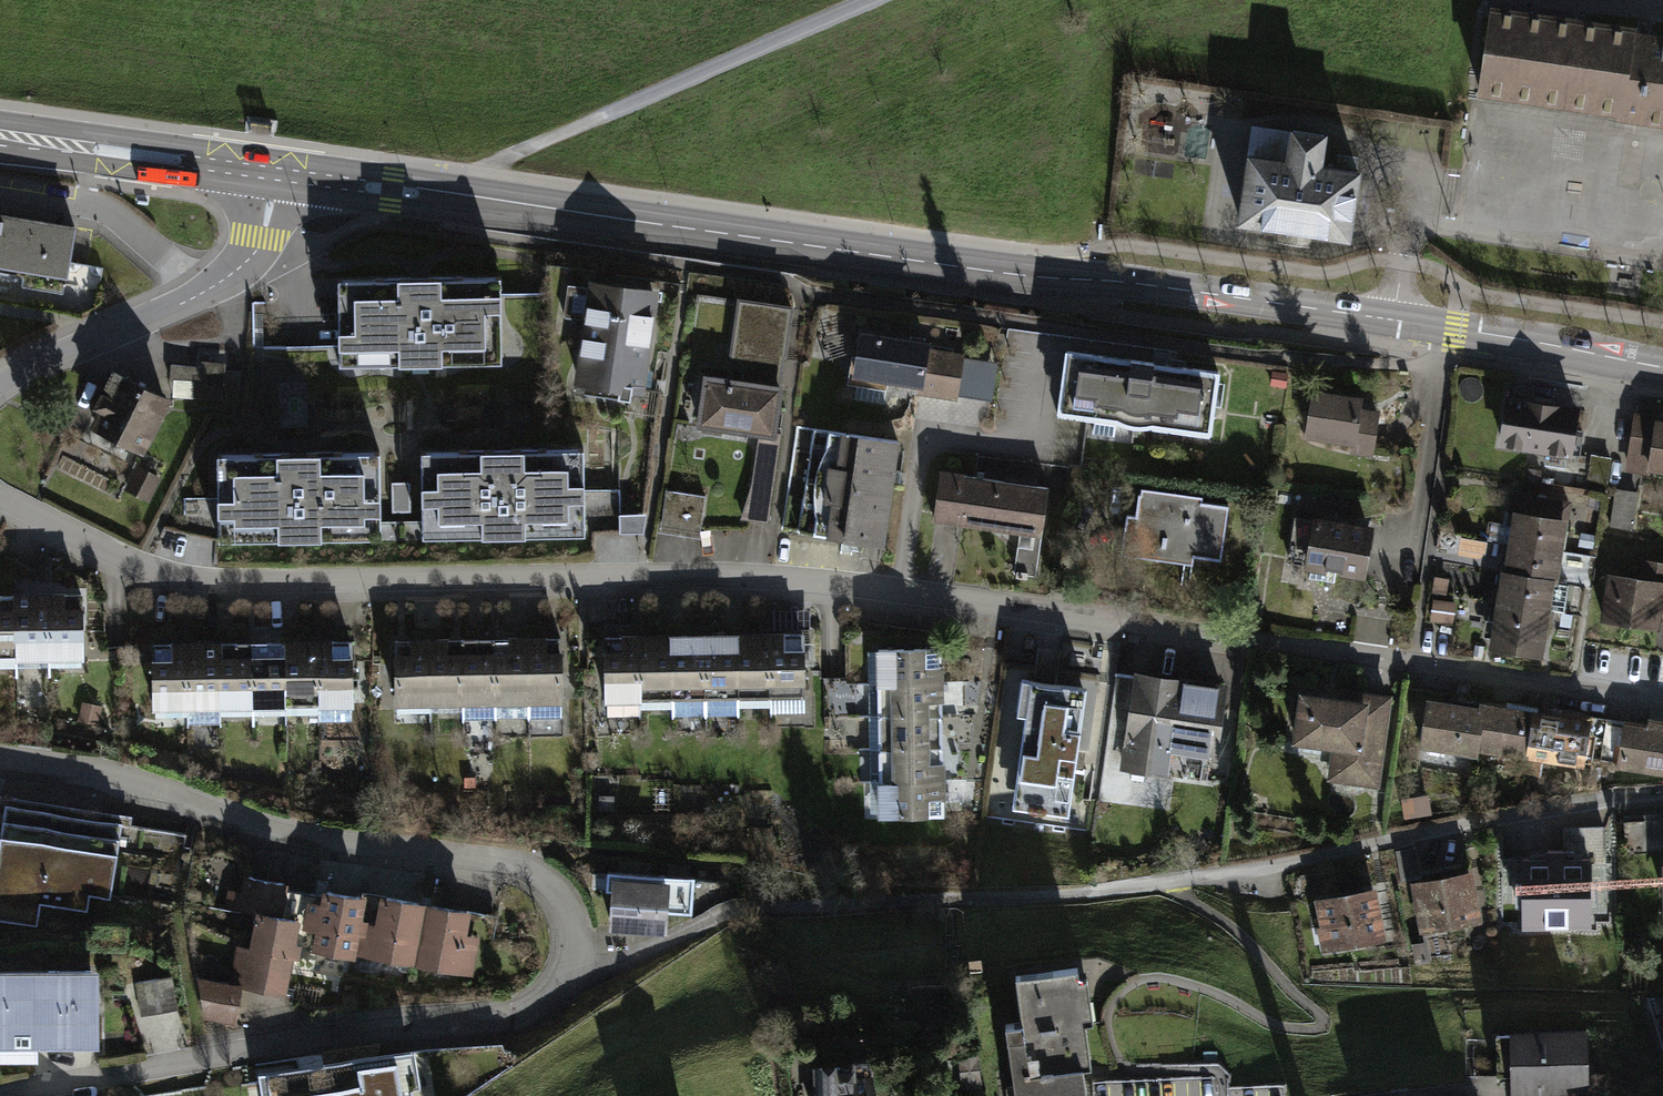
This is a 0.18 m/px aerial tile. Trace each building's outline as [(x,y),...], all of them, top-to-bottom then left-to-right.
[(1476,86),(1662,113),(1662,21),(1519,0),(1488,0),(1476,86)] [(1251,137),(1239,224),(1350,239),(1361,152),(1322,147),(1325,119),(1290,114),(1287,142),(1251,137)] [(64,281),(74,218),(0,205),(0,270),(64,281)] [(501,283),(337,286),(338,371),(502,368),(501,283)] [(662,292),(593,283),(578,390),(647,400),(662,292)] [(699,430),(775,441),(795,312),(738,305),(728,377),(707,375),(699,430)] [(966,352),(865,339),(859,388),(960,401),(966,352)] [(1230,367),(1073,348),(1064,418),(1222,436),(1230,367)] [(75,432),(136,460),(166,394),(105,366),(75,432)] [(225,366),(172,367),(172,402),(225,402),(225,366)] [(1368,397),(1314,390),(1307,442),(1353,448),(1352,457),(1373,460),(1378,416),(1366,414),(1368,397)] [(1587,412),(1512,399),(1503,449),(1577,463),(1587,412)] [(1637,414),(1628,470),(1662,475),(1662,418),(1637,414)] [(889,547),(903,442),(798,427),(784,533),(889,547)] [(779,446),(758,444),(754,490),(739,519),(765,521),(779,446)] [(585,533),(584,447),(421,450),(423,535),(585,533)] [(379,451),(216,455),(218,540),(381,536),(379,451)] [(1051,473),(943,457),(934,522),(1041,538),(1051,473)] [(393,530),(419,528),(417,481),(391,483),(393,530)] [(1205,499),(1147,489),(1136,556),(1193,566),(1195,554),(1222,558),(1230,510),(1204,505),(1205,499)] [(1630,529),(1639,494),(1619,489),(1611,524),(1630,529)] [(706,498),(667,493),(661,527),(657,528),(654,562),(695,563),(706,498)] [(1574,505),(1518,495),(1511,535),(1567,544),(1574,505)] [(1285,572),(1302,576),(1315,519),(1298,515),(1285,572)] [(1368,583),(1378,525),(1319,515),(1309,573),(1368,583)] [(621,518),(621,533),(645,533),(645,518),(621,518)] [(1567,544),(1511,535),(1504,574),(1560,583),(1567,544)] [(1601,625),(1662,636),(1662,630),(1662,565),(1644,562),(1641,578),(1611,573),(1601,625)] [(1560,583),(1504,574),(1498,613),(1553,623),(1560,583)] [(50,669),(85,668),(83,583),(48,584),(50,669)] [(15,670),(14,584),(0,585),(0,670),(15,670)] [(15,670),(50,669),(48,584),(14,584),(15,670)] [(1553,623),(1498,613),(1491,652),(1546,662),(1553,623)] [(768,709),(802,709),(800,623),(766,624),(768,709)] [(734,710),(768,709),(766,624),(733,625),(734,710)] [(527,716),(561,715),(559,625),(525,626),(527,716)] [(667,711),(701,711),(699,625),(666,626),(667,711)] [(701,711),(734,710),(733,625),(699,625),(701,711)] [(460,717),(493,716),(492,626),(458,627),(460,717)] [(493,716),(527,716),(525,626),(492,626),(493,716)] [(634,712),(667,711),(666,626),(632,627),(634,712)] [(426,718),(460,717),(458,627),(425,628),(426,718)] [(600,712),(634,712),(632,627),(599,627),(600,712)] [(393,718),(426,718),(425,628),(391,628),(393,718)] [(285,718),(318,717),(316,634),(284,635),(285,718)] [(318,717),(351,716),(349,634),(316,634),(318,717)] [(220,719),(252,718),(251,635),(218,636),(220,719)] [(252,718),(285,718),(284,635),(251,635),(252,718)] [(187,719),(220,719),(218,636),(185,637),(187,719)] [(941,671),(940,636),(866,637),(867,673),(941,671)] [(154,720),(187,719),(185,637),(152,637),(154,720)] [(942,707),(941,671),(867,673),(868,709),(942,707)] [(1080,827),(1101,685),(1015,673),(1009,719),(1024,721),(1011,817),(1080,827)] [(1136,673),(1122,772),(1172,779),(1175,762),(1218,768),(1230,686),(1136,673)] [(1381,788),(1394,700),(1305,688),(1297,746),(1331,751),(1327,780),(1381,788)] [(1478,759),(1479,752),(1485,708),(1432,701),(1425,752),(1478,759)] [(1486,704),(1485,708),(1479,752),(1525,759),(1532,710),(1486,704)] [(942,743),(942,707),(868,709),(868,745),(942,743)] [(1539,709),(1531,759),(1589,768),(1590,758),(1604,760),(1611,720),(1539,709)] [(1652,719),(1651,726),(1629,722),(1620,768),(1662,776),(1662,721),(1652,719)] [(943,779),(942,743),(868,745),(869,781),(943,779)] [(944,815),(943,779),(869,781),(870,816),(944,815)] [(7,805),(3,827),(120,845),(124,824),(7,805)] [(1627,820),(1627,846),(1662,846),(1662,820),(1627,820)] [(3,827),(0,845),(0,846),(117,865),(120,845),(3,827)] [(0,846),(0,924),(37,930),(41,907),(86,914),(89,897),(112,901),(117,865),(0,846)] [(1511,917),(1563,916),(1562,859),(1510,860),(1511,917)] [(1411,883),(1422,936),(1482,925),(1471,871),(1411,883)] [(692,880),(611,873),(606,931),(660,935),(661,916),(688,918),(692,880)] [(242,931),(239,950),(294,959),(300,922),(287,920),(292,885),(232,876),(224,929),(242,931)] [(1324,956),(1388,941),(1375,886),(1311,901),(1324,956)] [(314,953),(367,962),(379,896),(326,887),(314,953)] [(367,962),(420,971),(431,905),(379,896),(367,962)] [(420,971),(472,981),(484,914),(431,905),(420,971)] [(288,1000),(294,959),(239,950),(234,985),(206,981),(200,1023),(239,1029),(245,993),(288,1000)] [(1094,971),(1025,978),(1029,1026),(1013,1028),(1021,1095),(1092,1095),(1089,1069),(1105,1067),(1094,971)] [(0,974),(0,1049),(104,1046),(105,973),(0,974)] [(1594,1028),(1511,1028),(1512,1095),(1566,1095),(1566,1094),(1594,1094),(1594,1028)] [(258,1076),(261,1095),(419,1095),(414,1055),(258,1076)] [(823,1059),(824,1095),(881,1095),(880,1058),(823,1059)]
